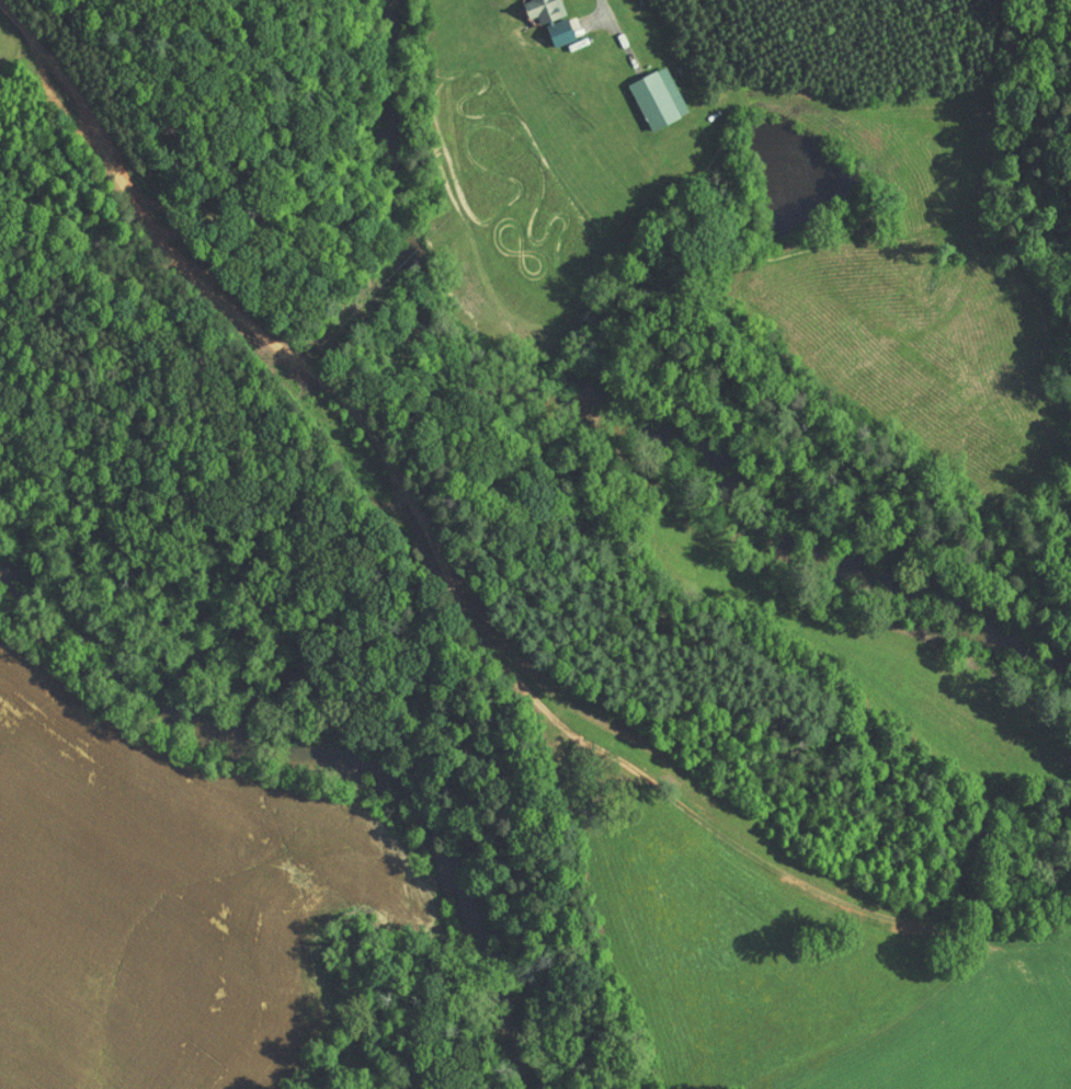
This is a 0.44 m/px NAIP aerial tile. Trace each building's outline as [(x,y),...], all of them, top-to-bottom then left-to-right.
[(548,0),(506,0),(511,14),(520,10),(524,19),(551,8),(548,0)] [(537,42),(560,33),(551,12),(528,21),(537,42)] [(673,107),(651,60),(612,78),(634,126),(673,107)]
